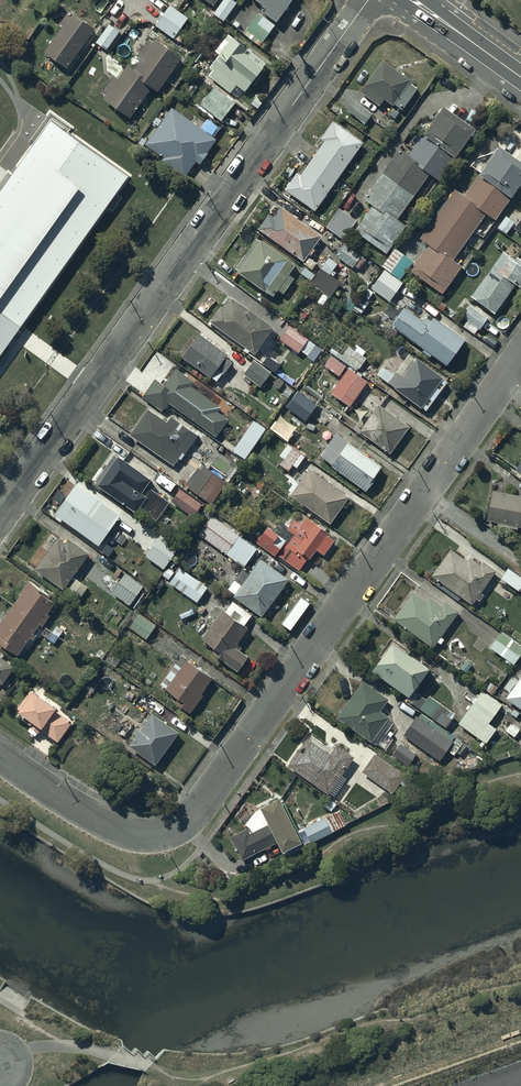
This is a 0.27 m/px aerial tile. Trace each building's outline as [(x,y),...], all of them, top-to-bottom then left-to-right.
[(213,10),(225,19),(238,1),(236,0),(221,0),(213,10)] [(244,0),(242,0),(232,15),(247,25),(257,9),(244,0)] [(263,8),(277,19),(290,0),(261,0),(262,1),(261,2),(265,5),(263,8)] [(188,16),(170,2),(154,22),(173,36),(188,16)] [(62,24),(45,49),(68,66),(96,26),(70,8),(60,23),(62,24)] [(258,11),(243,31),(260,44),(275,24),(258,11)] [(109,22),(96,40),(107,47),(119,29),(109,22)] [(205,69),(230,90),(236,82),(245,89),(267,61),(249,46),(251,44),(235,32),(205,69)] [(114,73),(102,90),(105,92),(103,96),(131,115),(152,85),(158,89),(182,55),(154,36),(152,39),(149,37),(137,55),(140,57),(133,67),(127,63),(118,75),(114,73)] [(410,77),(381,56),(358,89),(378,103),(383,96),(392,102),(392,101),(402,108),(417,86),(408,80),(410,77)] [(214,84),(200,103),(222,119),(235,101),(214,84)] [(353,98),(346,108),(365,122),(372,112),(353,98)] [(398,145),(362,196),(372,202),(353,228),(385,251),(406,222),(397,215),(429,171),(438,177),(455,153),(454,152),(473,124),(441,101),(421,129),(422,131),(407,152),(398,145)] [(172,105),(145,143),(164,156),(162,158),(185,175),(196,159),(201,163),(210,151),(207,149),(216,137),(172,105)] [(295,169),(284,186),(314,208),(362,139),(332,119),(320,137),(322,138),(300,172),(295,169)] [(50,121),(0,191),(0,359),(129,177),(50,121)] [(493,227),(480,218),(486,211),(494,217),(511,193),(510,193),(520,178),(520,157),(498,141),(478,170),(479,171),(464,193),(455,186),(419,236),(428,243),(410,268),(442,292),(463,263),(453,256),(474,227),(486,236),(493,227)] [(321,233),(279,203),(273,213),(268,210),(257,226),(303,258),(307,252),(310,254),(315,247),(312,245),(321,233)] [(338,206),(324,224),(342,238),(356,219),(338,206)] [(519,214),(520,215),(513,225),(520,231),(520,211),(519,214)] [(514,220),(505,214),(497,225),(506,232),(514,220)] [(255,235),(234,265),(238,267),(237,269),(272,293),(277,286),(282,291),(293,275),(289,272),(296,262),(260,237),(259,237),(255,235)] [(344,241),(335,254),(352,266),(353,263),(359,267),(366,258),(344,241)] [(394,245),(381,264),(400,277),(413,259),(394,245)] [(470,293),(494,311),(515,281),(520,285),(520,283),(520,257),(514,252),(512,254),(502,247),(470,293)] [(328,255),(319,267),(329,273),(337,261),(328,255)] [(384,267),(370,286),(388,299),(402,280),(384,267)] [(347,293),(339,304),(350,311),(352,307),(359,311),(364,304),(358,299),(357,300),(347,293)] [(220,303),(209,319),(254,352),(273,325),(230,294),(222,305),(220,303)] [(469,302),(460,314),(479,328),(488,316),(469,302)] [(446,363),(464,338),(432,314),(427,321),(403,305),(390,323),(423,347),(422,349),(429,355),(431,352),(446,363)] [(288,323),(279,337),(298,351),(300,349),(308,355),(315,343),(307,338),(308,337),(288,323)] [(198,330),(180,353),(210,376),(216,367),(222,372),(232,359),(225,354),(227,351),(198,330)] [(348,344),(339,357),(357,370),(366,356),(363,354),(366,350),(355,342),(352,346),(348,344)] [(330,353),(323,363),(338,373),(345,363),(330,353)] [(393,372),(382,365),(376,372),(420,404),(421,403),(424,406),(445,378),(441,376),(443,374),(416,354),(402,373),(396,369),(393,372)] [(253,358),(243,372),(260,385),(271,371),(253,358)] [(348,365),(330,390),(350,404),(354,397),(357,399),(362,392),(360,390),(368,379),(348,365)] [(155,376),(141,395),(161,409),(168,400),(215,435),(228,417),(217,409),(220,405),(191,384),(194,379),(176,366),(164,382),(155,376)] [(316,402),(296,389),(285,405),(305,418),(316,402)] [(408,424),(378,402),(358,429),(389,451),(408,424)] [(147,405),(128,431),(172,463),(183,448),(178,445),(190,428),(169,414),(166,419),(147,405)] [(338,431),(320,454),(365,488),(368,485),(369,486),(375,479),(373,478),(376,473),(374,472),(381,463),(338,431)] [(304,454),(287,441),(278,454),(282,456),(278,462),(288,469),(292,463),(296,466),(304,454)] [(150,475),(117,452),(116,454),(113,452),(94,480),(96,481),(96,482),(135,509),(146,493),(140,489),(150,475)] [(227,480),(203,463),(186,486),(210,503),(227,480)] [(294,485),(288,492),(329,521),(348,495),(308,466),(305,470),(302,468),(291,484),(294,485)] [(74,481),(53,511),(71,524),(69,526),(76,531),(78,529),(98,543),(120,513),(74,481)] [(201,502),(179,486),(170,500),(172,501),(171,504),(191,518),(201,502)] [(491,487),(486,518),(497,520),(496,525),(517,528),(517,525),(520,525),(520,493),(491,487)] [(254,539),(275,553),(276,552),(298,568),(307,556),(309,557),(315,548),(323,554),(334,539),(329,535),(331,532),(325,528),(326,526),(317,520),(316,522),(301,511),(296,518),(292,515),(286,523),(288,524),(286,527),(293,531),(288,539),(277,532),(279,530),(266,522),(254,539)] [(211,513),(197,531),(242,565),(256,546),(211,513)] [(34,566),(63,587),(88,550),(66,535),(63,538),(52,530),(42,544),(47,547),(34,566)] [(176,548),(157,535),(146,552),(164,565),(176,548)] [(449,545),(431,573),(472,602),(476,597),(480,600),(485,593),(481,590),(496,568),(483,559),(481,562),(468,554),(467,557),(449,545)] [(241,566),(227,586),(234,591),(232,593),(261,613),(273,597),(284,582),(282,581),(287,575),(259,555),(248,571),(241,566)] [(179,565),(168,580),(196,600),(207,585),(179,565)] [(124,570),(110,590),(129,603),(138,592),(143,596),(148,588),(124,570)] [(0,620),(0,640),(18,652),(30,635),(33,637),(37,631),(34,630),(40,621),(43,624),(51,613),(47,610),(55,599),(49,595),(51,592),(29,578),(0,620)] [(412,589),(393,616),(433,645),(437,640),(440,642),(444,637),(441,634),(459,609),(444,599),(440,604),(429,596),(426,600),(412,589)] [(211,622),(201,636),(214,646),(211,650),(237,669),(248,654),(240,648),(241,646),(236,642),(248,625),(245,622),(251,612),(231,598),(224,608),(222,606),(216,615),(212,612),(207,620),(211,622)] [(130,622),(128,625),(146,637),(156,623),(136,609),(127,621),(130,622)] [(56,623),(47,637),(55,642),(64,628),(56,623)] [(489,645),(506,657),(504,660),(511,665),(520,651),(520,645),(500,629),(489,645)] [(369,667),(408,694),(429,664),(407,649),(408,646),(390,633),(378,650),(380,652),(369,667)] [(175,700),(190,711),(203,693),(201,691),(212,676),(181,653),(157,685),(165,691),(167,688),(178,696),(175,700)] [(2,682),(15,664),(0,654),(0,680),(2,682)] [(516,680),(510,676),(502,688),(508,691),(504,696),(520,708),(520,673),(516,680)] [(388,695),(361,678),(336,716),(371,740),(371,739),(385,748),(393,737),(385,732),(393,719),(387,716),(388,714),(379,708),(388,695)] [(32,685),(17,706),(44,724),(41,727),(58,739),(72,719),(55,707),(58,703),(32,685)] [(482,687),(457,720),(485,742),(497,726),(488,720),(502,701),(482,687)] [(418,691),(411,702),(446,726),(453,717),(452,716),(455,712),(429,693),(426,697),(418,691)] [(128,742),(155,762),(178,729),(152,710),(140,727),(137,725),(132,731),(135,733),(128,742)] [(416,714),(402,733),(439,760),(447,748),(454,753),(462,741),(456,736),(453,740),(452,739),(454,735),(421,712),(418,716),(416,714)] [(307,734),(287,762),(327,791),(353,754),(336,742),(330,751),(307,734)] [(399,740),(391,752),(408,763),(416,751),(399,740)] [(374,751),(361,769),(393,791),(405,773),(374,751)] [(258,801),(268,821),(250,830),(247,825),(229,834),(240,858),(264,846),(265,848),(270,846),(269,845),(277,841),(281,847),(284,846),(287,853),(302,846),(298,838),(300,837),(278,791),(258,801)] [(338,808),(303,826),(310,840),(346,823),(338,808)]
